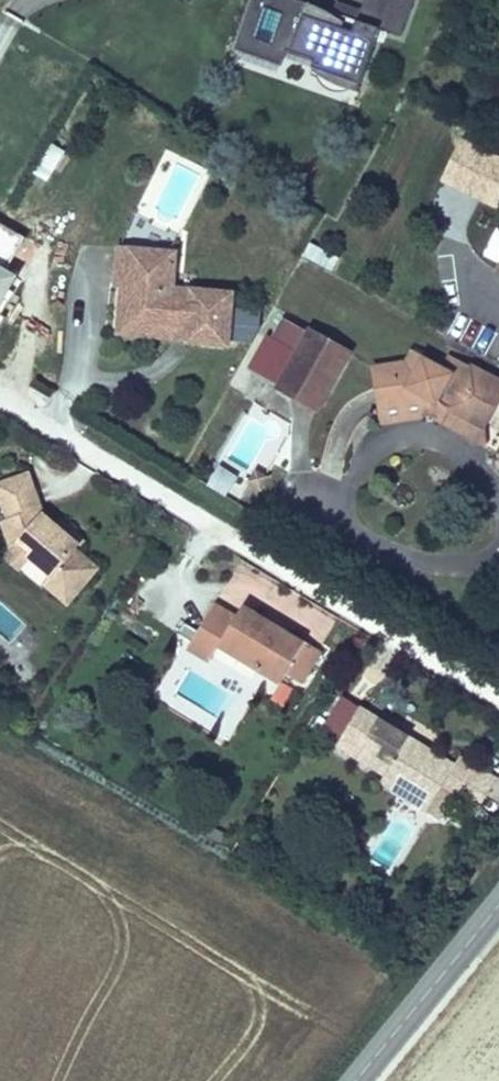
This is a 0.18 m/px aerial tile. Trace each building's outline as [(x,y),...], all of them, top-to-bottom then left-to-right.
[(381,28),(401,35),(413,0),(361,0),(358,8),(335,0),(333,0),(330,8),(305,0),(251,0),(234,50),(281,66),(286,50),(318,61),(315,69),(362,85),(381,28)] [(229,351),(233,293),(174,288),(176,252),(113,247),(110,290),(116,290),(133,291),(130,323),(183,327),(182,343),(181,347),(229,351)] [(182,343),(183,327),(130,323),(133,291),(116,290),(113,338),(182,343)] [(234,345),(255,346),(258,313),(236,311),(234,345)] [(294,352),(305,333),(281,319),(270,338),(286,346),(294,352)] [(350,354),(307,330),(305,333),(294,352),(273,391),(315,415),(350,354)] [(271,373),(286,346),(270,338),(266,337),(252,363),(271,373)] [(376,414),(432,408),(485,435),(498,405),(498,381),(470,365),(468,368),(447,356),(440,369),(409,351),(404,362),(370,367),(376,414)] [(432,408),(376,414),(379,426),(433,420),(434,423),(485,450),(485,435),(432,408)] [(218,468),(207,489),(227,500),(238,480),(218,468)] [(253,470),(245,485),(259,493),(268,479),(253,470)] [(76,549),(80,544),(71,536),(75,532),(60,518),(56,522),(42,511),(26,473),(0,481),(0,510),(3,519),(0,520),(0,530),(8,549),(16,540),(31,552),(28,557),(49,574),(40,584),(66,607),(99,568),(76,549)] [(80,544),(84,539),(75,532),(71,536),(80,544)] [(49,574),(28,557),(31,552),(16,540),(8,549),(1,558),(37,588),(40,584),(49,574)] [(215,645),(235,614),(214,600),(185,648),(207,662),(215,645)] [(242,602),(235,614),(215,645),(276,682),(282,672),(302,684),(322,650),(242,602)] [(124,610),(117,622),(151,644),(159,633),(124,610)] [(454,760),(408,733),(403,740),(372,722),(376,714),(359,705),(334,746),(382,775),(430,803),(437,791),(451,800),(475,814),(498,775),(459,752),(454,760)] [(403,740),(408,733),(376,714),(372,722),(403,740)] [(439,819),(451,800),(437,791),(430,803),(382,775),(377,783),(439,819)]
